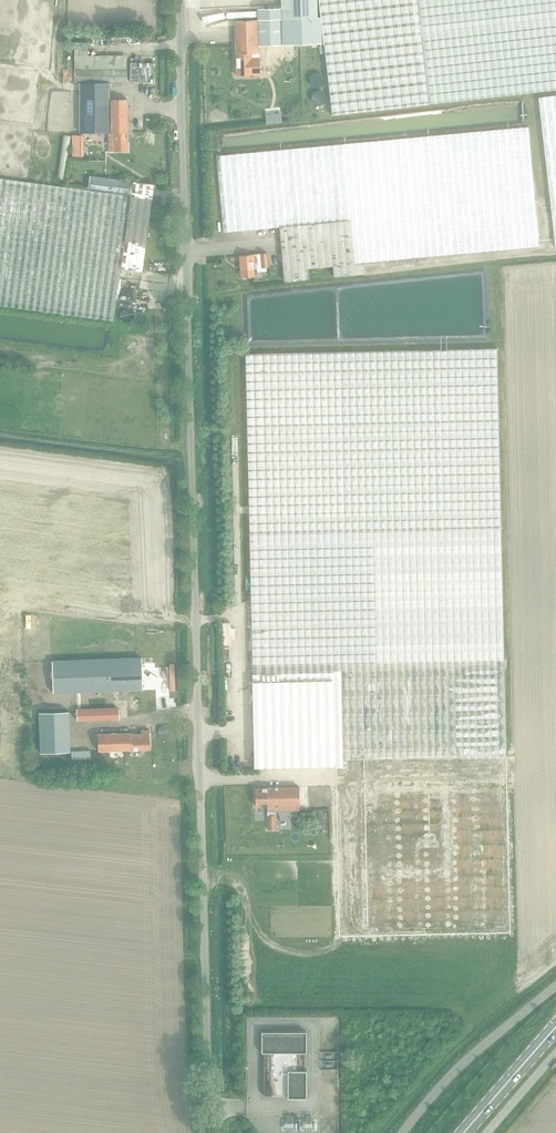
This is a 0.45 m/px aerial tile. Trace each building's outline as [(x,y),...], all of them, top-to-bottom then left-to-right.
[(234,20),(236,75),(259,74),(258,45),(323,44),(320,17),(318,17),(317,0),(281,0),(281,8),(257,8),(258,19),(234,20)] [(320,17),(323,44),(331,115),(430,104),(555,90),(555,0),(319,0),(320,17)] [(130,63),(130,82),(153,81),(153,63),(130,63)] [(126,69),(74,70),(74,82),(126,82),(126,69)] [(554,247),(555,247),(555,94),(536,96),(554,247)] [(108,151),(127,151),(126,100),(79,101),(80,133),(113,132),(113,142),(107,142),(108,151)] [(432,256),(538,246),(528,127),(422,137),(216,156),(221,233),(277,228),(282,281),(304,279),(303,269),(330,266),(331,277),(353,275),(352,263),(432,256)] [(86,190),(0,178),(0,306),(113,321),(120,268),(142,271),(154,184),(88,175),(86,190)] [(239,256),(241,277),(255,276),(254,268),(257,268),(257,267),(268,267),(267,253),(256,254),(256,255),(239,256)] [(307,271),(307,278),(324,276),(323,269),(307,271)] [(134,317),(134,314),(134,311),(132,309),(130,307),(128,306),(125,307),(122,308),(120,311),(120,313),(120,316),(121,318),(124,320),(126,321),(129,321),(132,319),(134,317)] [(151,318),(152,315),(151,312),(149,310),(147,308),(144,308),(141,309),(139,310),(137,313),(137,315),(137,318),(139,321),(141,322),(144,323),(148,322),(150,321),(151,318)] [(440,350),(245,354),(245,364),(247,441),(247,442),(249,533),(248,533),(251,672),(252,682),(335,680),(336,765),(337,786),(338,850),(340,937),(510,934),(507,786),(507,783),(497,348),(440,350)] [(51,661),(53,692),(142,689),(141,658),(51,661)] [(335,680),(252,682),(252,707),(253,767),(319,766),(336,765),(335,680)] [(76,709),(77,720),(119,719),(118,708),(76,709)] [(39,712),(40,752),(70,751),(68,711),(39,712)] [(96,751),(150,749),(149,731),(140,731),(140,734),(130,735),(130,732),(96,734),(96,751)] [(272,812),(320,810),(320,786),(254,788),(255,808),(267,808),(267,831),(276,830),(276,816),(273,816),(272,812)] [(306,1032),(261,1031),(262,1053),(263,1053),(263,1095),(287,1095),(288,1097),(306,1097),(306,1069),(304,1069),(304,1052),(306,1052),(306,1032)]
